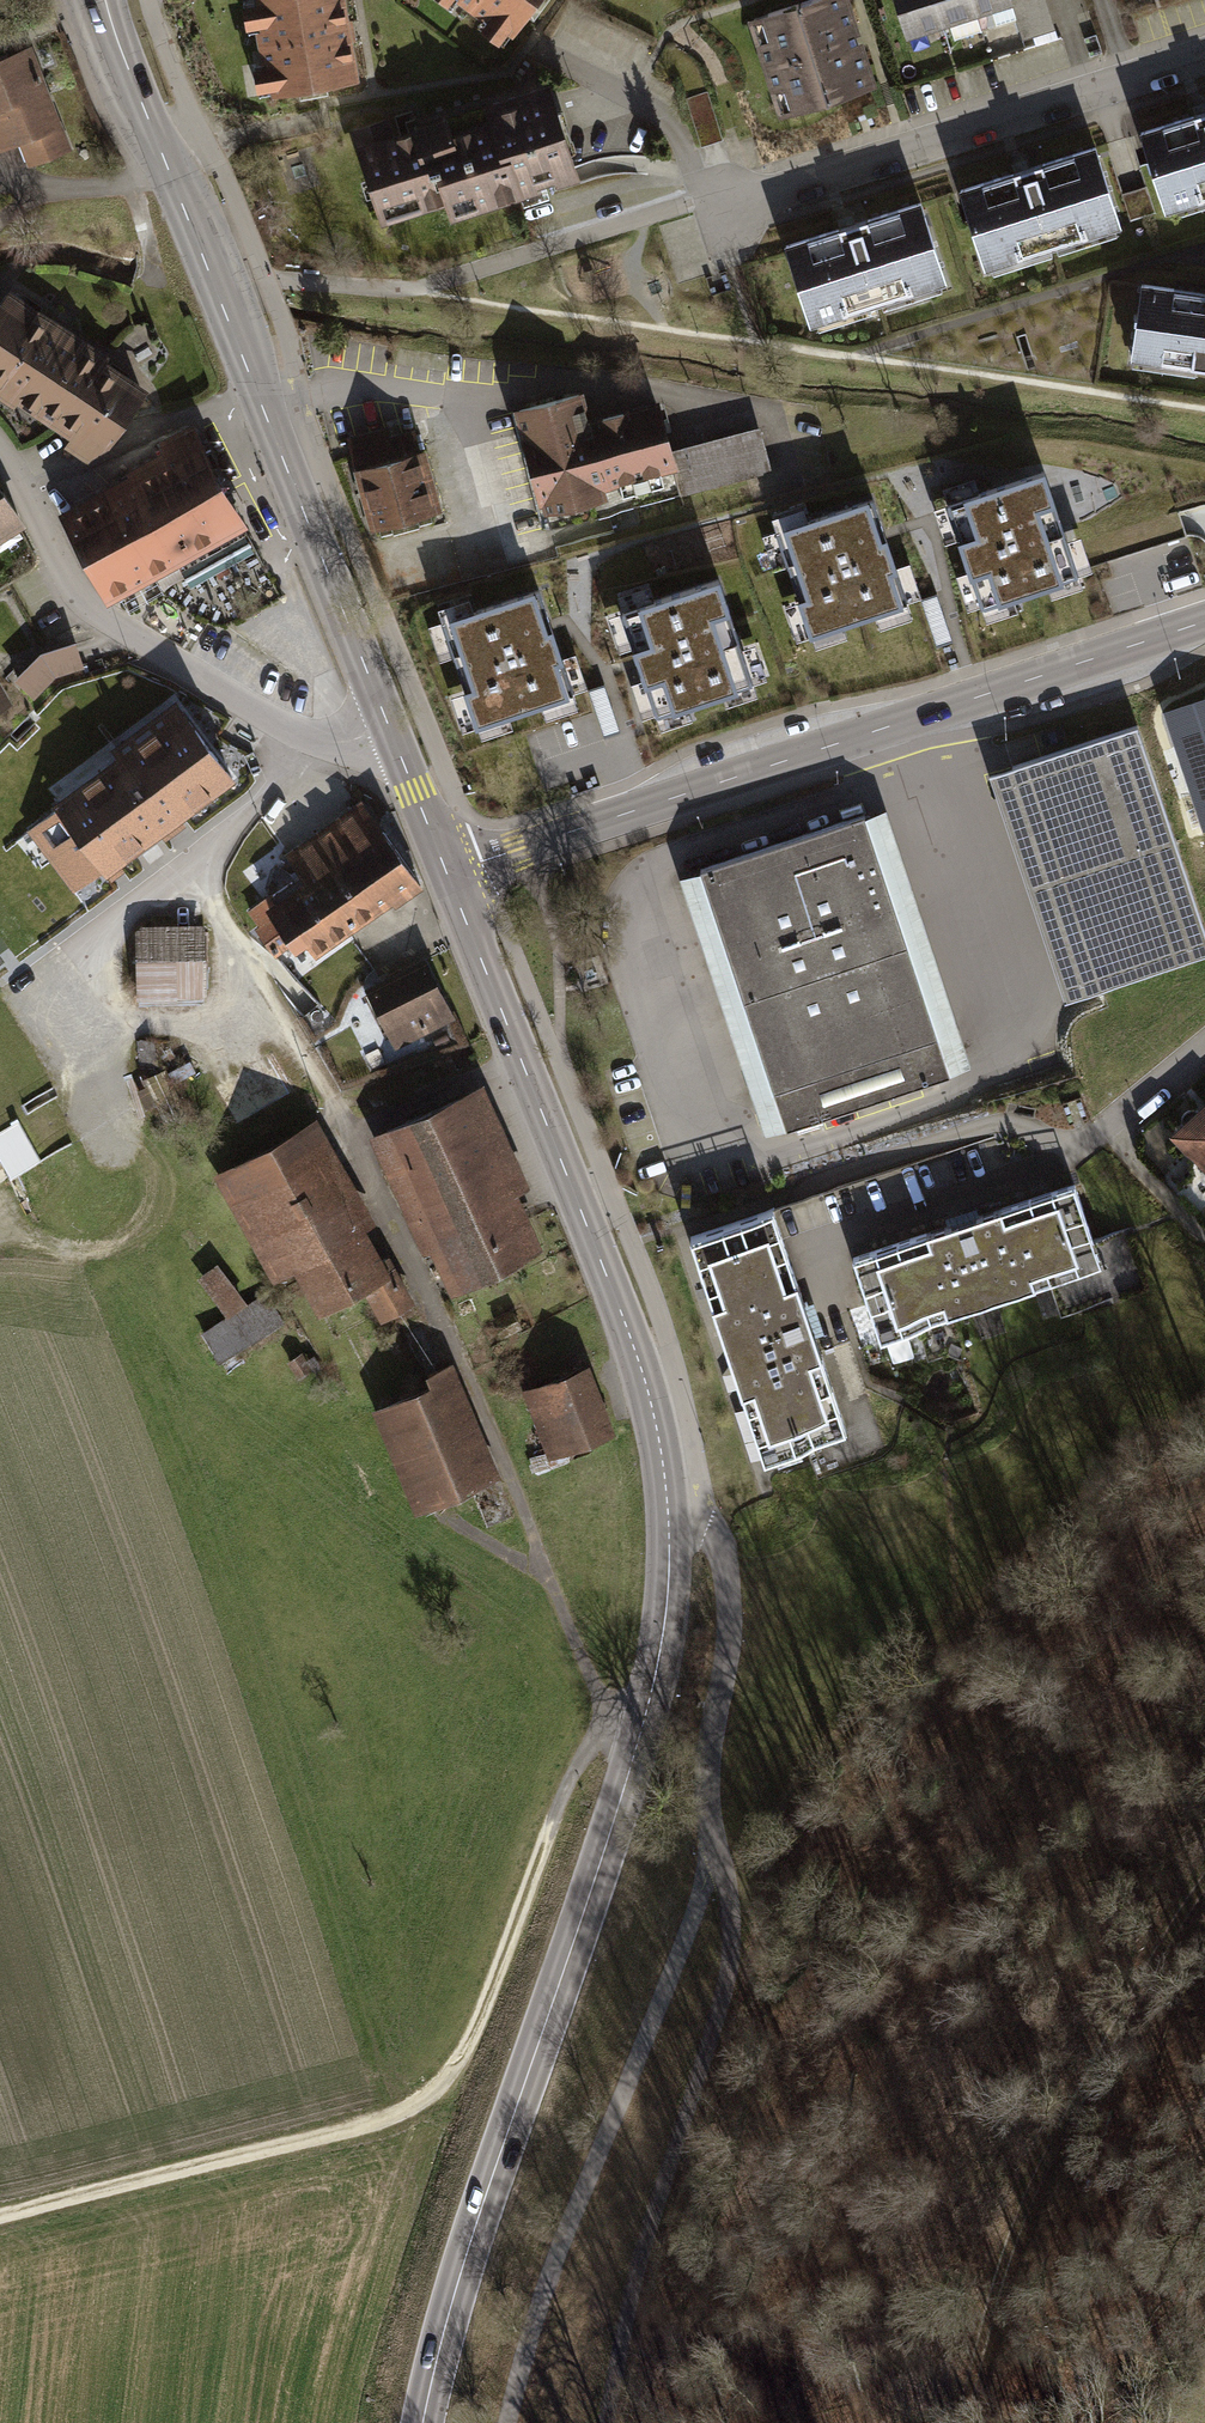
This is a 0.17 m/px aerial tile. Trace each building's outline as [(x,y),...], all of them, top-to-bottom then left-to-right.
[(263,93),(357,79),(344,0),(248,0),(263,93)] [(510,37),(535,0),(457,0),(510,37)] [(754,19),(783,113),(877,84),(851,0),(815,0),(754,19)] [(908,33),(942,22),(935,0),(897,0),(908,33)] [(942,22),(977,10),(973,0),(935,0),(942,22)] [(977,10),(1008,0),(973,0),(977,10)] [(0,62),(0,151),(21,143),(28,162),(70,146),(33,50),(0,62)] [(577,185),(547,89),(480,110),(485,124),(512,206),(577,185)] [(687,99),(702,147),(724,141),(709,92),(687,99)] [(1138,131),(1163,210),(1204,197),(1204,110),(1138,131)] [(381,120),(346,132),(377,229),(442,210),(447,226),(512,206),(485,124),(448,135),(444,122),(388,140),(381,120)] [(1101,147),(1126,221),(1152,212),(1127,138),(1101,147)] [(1093,146),(958,190),(984,269),(1119,225),(1093,146)] [(924,200),(786,245),(812,324),(949,279),(924,200)] [(1140,284),(1130,358),(1204,368),(1204,293),(1140,284)] [(73,435),(66,445),(85,457),(106,443),(143,388),(12,300),(0,317),(0,386),(73,435)] [(578,386),(511,405),(538,501),(671,463),(679,491),(768,465),(752,413),(665,438),(656,408),(590,426),(578,386)] [(411,424),(350,441),(374,527),(435,510),(411,424)] [(167,453),(60,507),(106,599),(176,564),(182,575),(249,541),(192,427),(162,442),(167,453)] [(1041,465),(946,498),(982,602),(1077,569),(1041,465)] [(21,525),(0,494),(0,539),(21,525)] [(869,496),(776,527),(810,629),(903,599),(869,496)] [(719,574),(622,607),(656,710),(754,677),(719,574)] [(537,587),(447,615),(479,717),(569,689),(537,587)] [(40,654),(15,680),(34,698),(54,677),(83,669),(75,642),(40,654)] [(181,711),(97,775),(146,839),(230,775),(181,711)] [(1090,994),(1204,955),(1204,924),(1139,726),(1014,767),(1090,994)] [(106,869),(146,839),(97,775),(58,805),(60,807),(31,829),(75,887),(103,865),(106,869)] [(384,832),(375,839),(354,809),(291,853),(305,873),(250,912),(277,951),(305,931),(319,950),(418,880),(384,832)] [(890,888),(865,812),(698,867),(724,945),(785,1129),(952,1074),(890,888)] [(200,938),(141,939),(142,984),(220,982),(220,980),(230,980),(230,959),(219,959),(219,931),(200,932),(200,938)] [(426,962),(369,991),(397,1046),(454,1017),(426,962)] [(215,1083),(234,1124),(298,1096),(278,1050),(231,1071),(232,1075),(215,1083)] [(465,1094),(378,1133),(418,1222),(429,1217),(458,1282),(535,1248),(465,1094)] [(1176,1134),(1196,1155),(1196,1175),(1178,1192),(1197,1213),(1204,1205),(1204,1107),(1176,1134)] [(42,1159),(22,1120),(0,1131),(0,1156),(11,1176),(42,1159)] [(302,1127),(216,1173),(274,1280),(299,1267),(321,1308),(369,1283),(387,1316),(411,1303),(388,1261),(376,1267),(302,1127)] [(1074,1185),(852,1257),(878,1337),(1100,1266),(1074,1185)] [(759,1199),(679,1228),(757,1442),(838,1412),(759,1199)] [(220,1360),(279,1321),(263,1295),(203,1334),(220,1360)] [(590,1366),(529,1387),(551,1453),(613,1432),(590,1366)] [(446,1372),(375,1405),(422,1505),(493,1473),(446,1372)]
